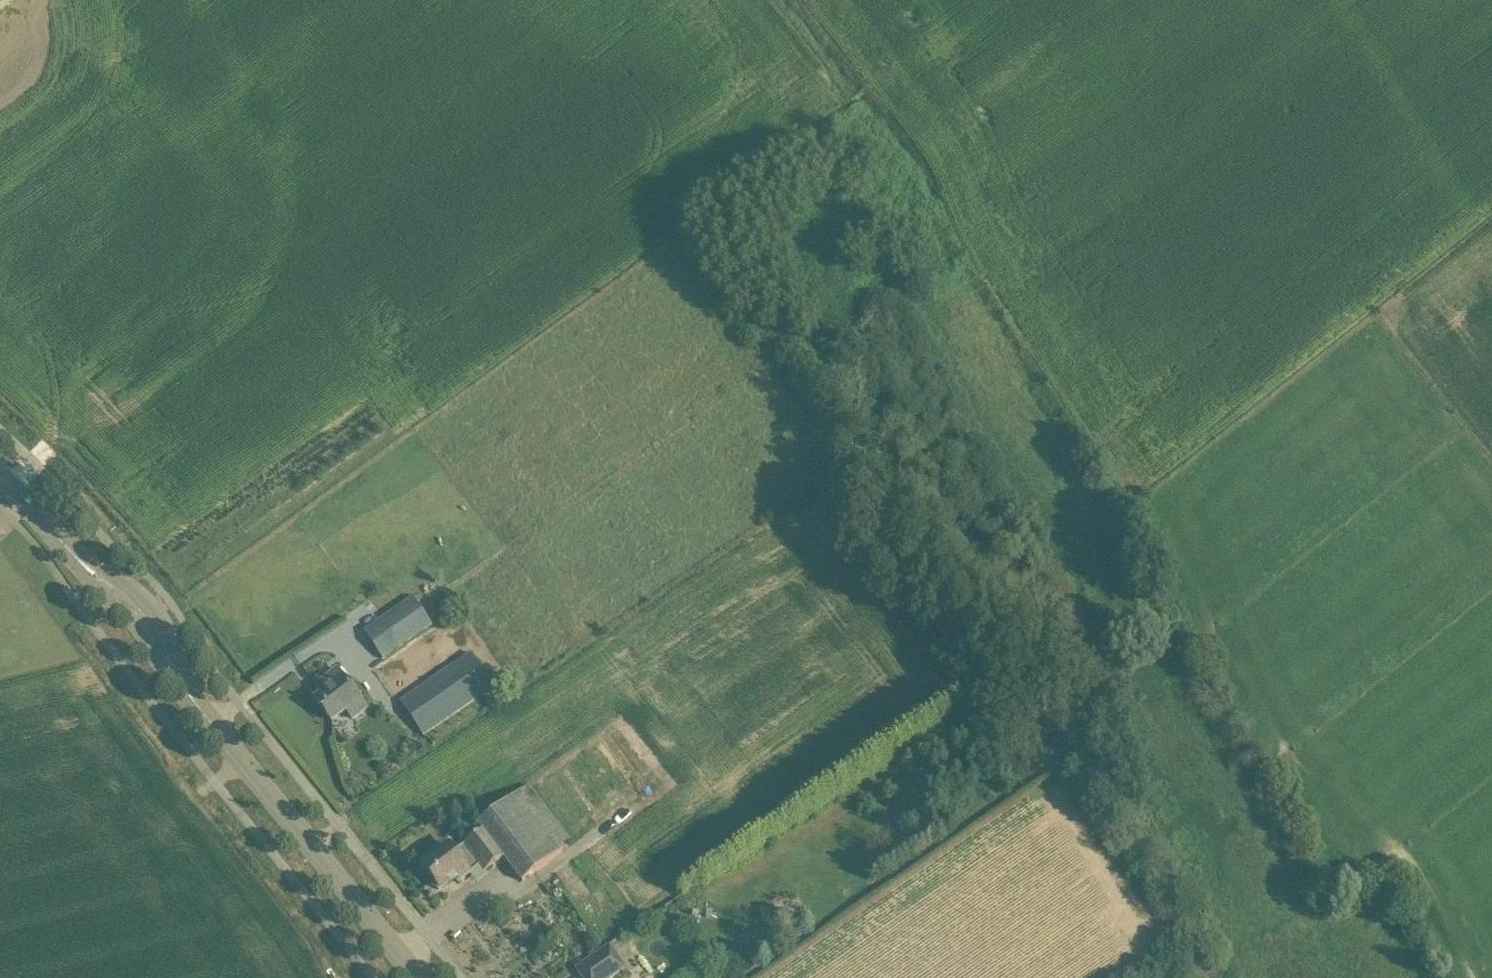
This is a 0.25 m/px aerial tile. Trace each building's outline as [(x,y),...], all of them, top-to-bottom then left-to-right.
[(12,0),(0,0),(0,10),(12,0)] [(414,599),(365,631),(385,660),(434,627),(414,599)] [(482,647),(472,654),(478,663),(488,656),(482,647)] [(401,703),(423,736),(494,687),(478,663),(472,654),(401,703)] [(352,678),(343,666),(316,688),(322,696),(316,701),(333,723),(361,701),(346,682),(352,678)] [(457,853),(452,847),(423,869),(439,891),(456,878),(460,884),(473,874),(468,867),(476,861),(486,874),(506,858),(525,883),(566,851),(563,848),(574,840),(532,785),(481,825),(485,831),(457,853)] [(790,908),(778,916),(788,930),(799,922),(790,908)] [(756,938),(745,946),(753,957),(764,949),(756,938)] [(583,977),(613,977),(626,969),(610,947),(577,970),(583,977)]
